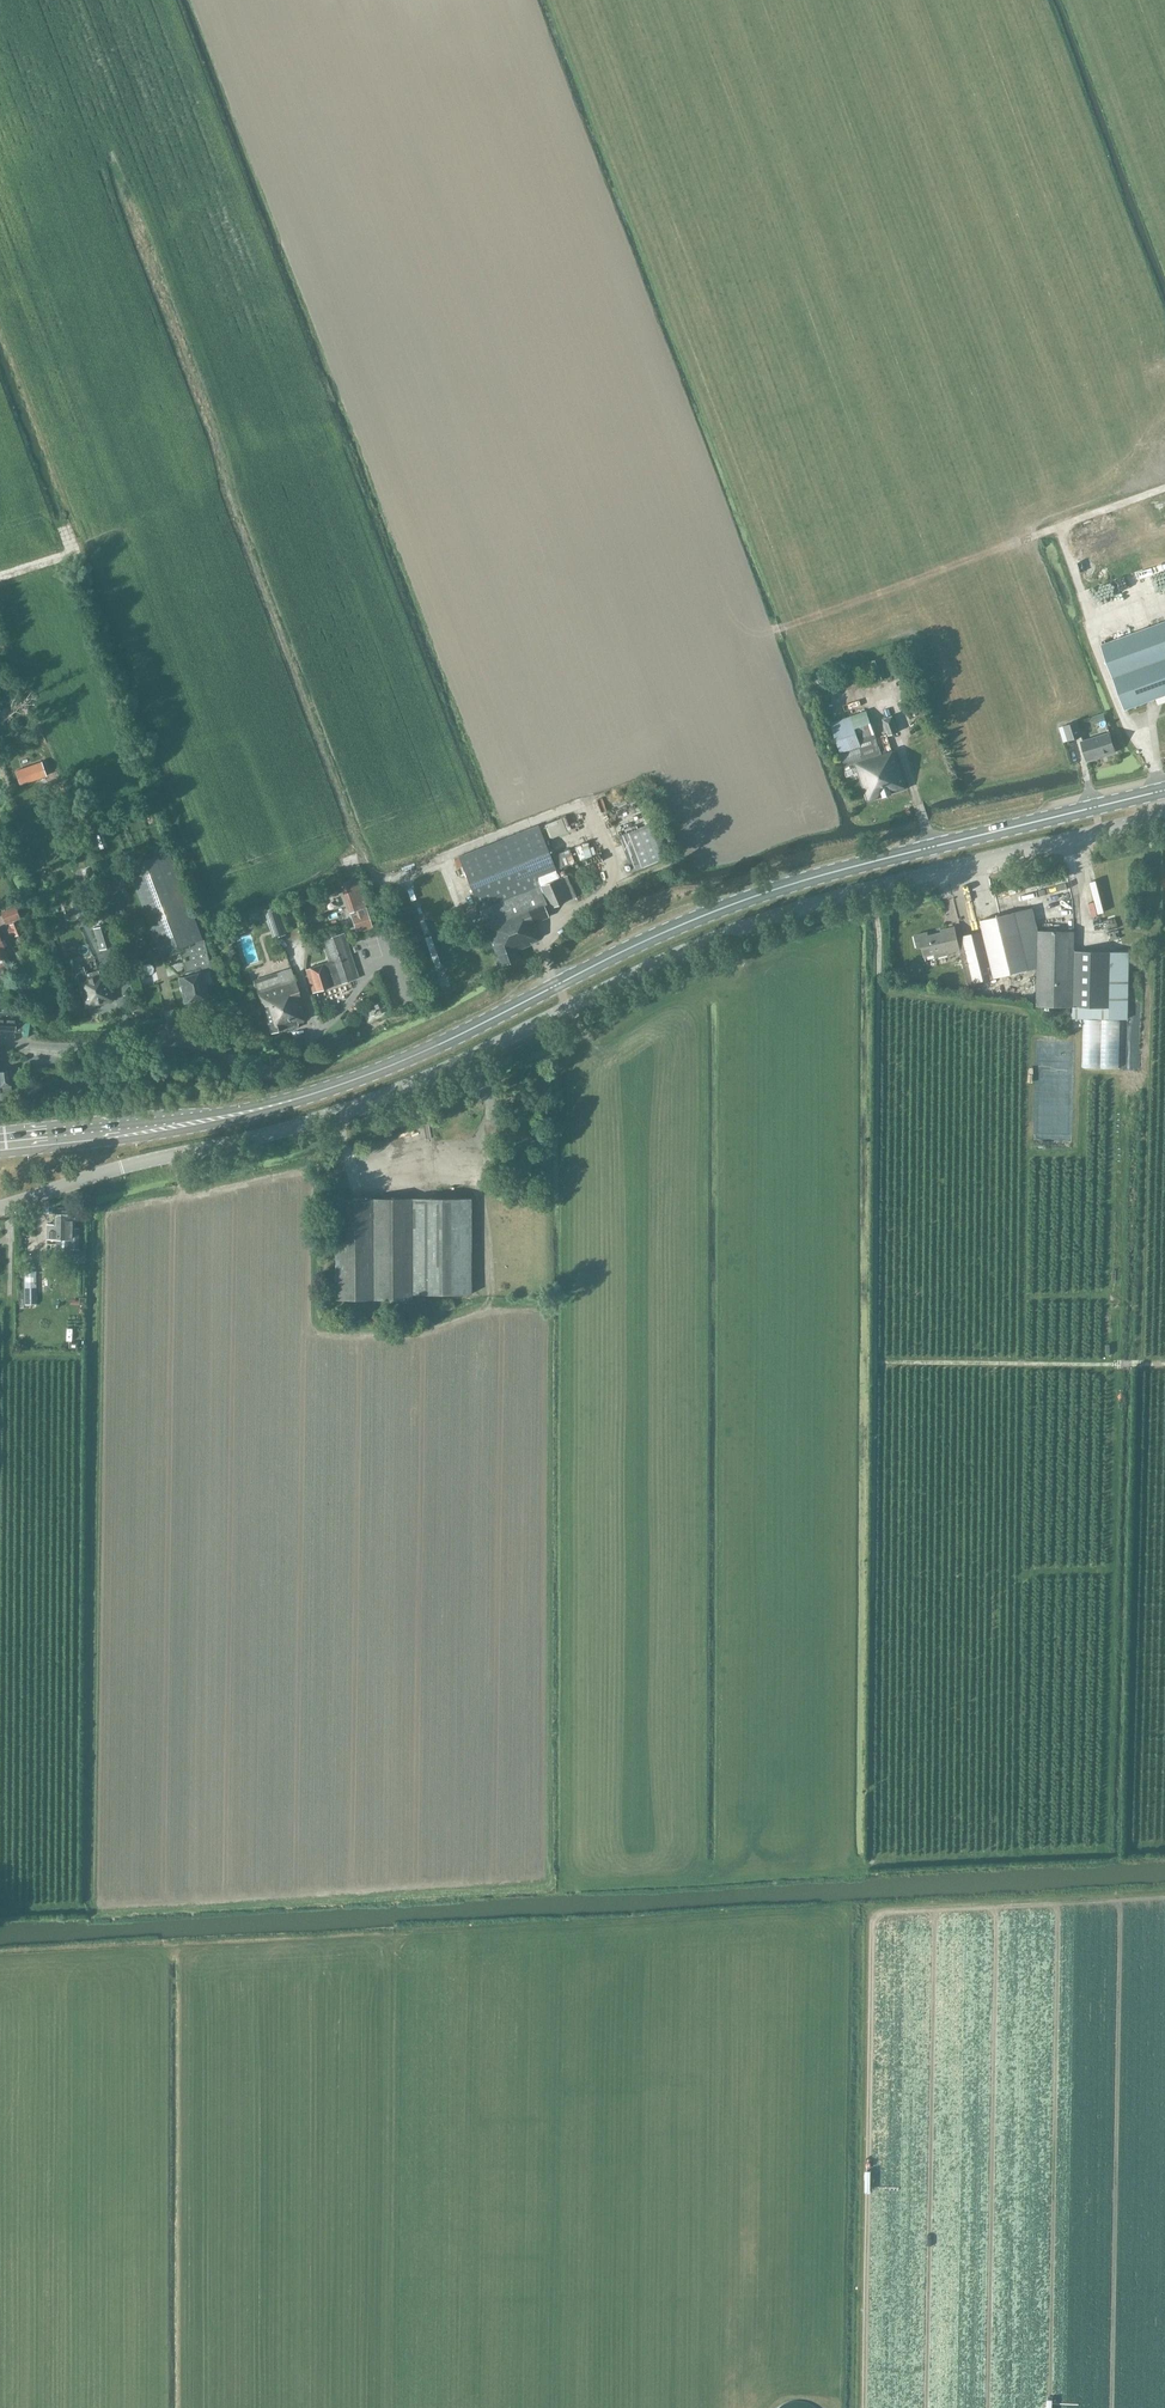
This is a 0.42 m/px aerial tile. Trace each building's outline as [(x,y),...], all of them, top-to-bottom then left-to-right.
[(1098,584),(1090,587),(1093,594),(1101,591),(1098,584)] [(1164,695),(1164,622),(1101,645),(1113,678),(1114,678),(1126,710),(1164,695)] [(852,716),(831,723),(841,753),(878,741),(871,722),(867,711),(852,716)] [(883,719),(889,735),(898,732),(892,716),(883,719)] [(1083,736),(1078,721),(1064,726),(1069,741),(1083,736)] [(1082,742),(1088,761),(1116,752),(1110,732),(1082,742)] [(878,741),(841,753),(846,767),(845,767),(847,776),(859,773),(869,801),(868,801),(869,802),(908,788),(907,787),(895,751),(884,755),(883,754),(882,754),(878,741)] [(41,761),(15,770),(21,785),(46,776),(41,761)] [(639,780),(608,792),(611,798),(642,786),(639,780)] [(619,835),(633,871),(667,857),(653,821),(619,835)] [(460,856),(486,926),(544,904),(546,909),(576,897),(567,875),(560,878),(539,825),(460,856)] [(568,856),(596,847),(593,839),(565,848),(568,856)] [(169,850),(127,866),(161,955),(181,948),(202,940),(169,850)] [(356,878),(340,884),(344,894),(350,912),(351,915),(357,933),(373,928),(367,910),(366,907),(360,888),(356,878)] [(486,926),(501,965),(500,965),(501,966),(519,958),(516,950),(532,944),(531,942),(540,938),(534,923),(549,917),(546,909),(544,904),(486,926)] [(2,912),(7,923),(20,918),(16,907),(2,912)] [(277,907),(267,910),(276,938),(286,935),(277,907)] [(968,951),(961,953),(963,963),(968,984),(975,983),(1029,970),(1016,912),(981,921),(983,932),(965,936),(968,951)] [(9,928),(10,932),(14,931),(16,935),(22,933),(17,922),(10,925),(11,928),(9,928)] [(94,929),(100,949),(114,945),(108,925),(94,929)] [(925,956),(935,954),(936,958),(949,955),(949,953),(960,950),(961,953),(968,951),(965,936),(957,938),(955,927),(942,930),(942,932),(929,936),(928,934),(926,933),(917,935),(915,937),(917,946),(920,947),(923,947),(925,956)] [(1038,968),(1037,1005),(1073,1006),(1075,950),(1075,932),(1039,931),(1038,968)] [(306,969),(314,993),(358,978),(343,933),(323,940),(330,962),(323,964),(306,969)] [(9,964),(3,948),(4,948),(0,937),(0,967),(9,964)] [(185,976),(180,978),(186,1001),(189,1001),(190,1002),(194,1001),(195,999),(209,996),(203,972),(202,968),(210,966),(202,940),(181,948),(189,971),(184,972),(185,976)] [(1075,950),(1073,1006),(1126,1008),(1128,1008),(1129,952),(1075,950)] [(84,967),(75,969),(80,983),(87,1008),(113,1000),(105,973),(87,978),(84,967)] [(255,981),(258,992),(271,1033),(286,1028),(288,1031),(298,1028),(298,1024),(298,1023),(307,1020),(301,1001),(302,1000),(292,969),(255,981)] [(16,1030),(17,1020),(16,1020),(17,1011),(1,1006),(0,1006),(0,1029),(16,1030)] [(0,1087),(1,1087),(1,1092),(12,1091),(11,1083),(10,1071),(0,1072),(0,1087)] [(156,1079),(157,1090),(175,1087),(174,1077),(156,1079)] [(413,1198),(335,1198),(336,1299),(413,1299),(413,1294),(413,1198)] [(471,1198),(413,1198),(413,1294),(471,1294),(471,1198)] [(47,1224),(46,1239),(70,1239),(70,1249),(79,1249),(79,1228),(75,1228),(75,1208),(54,1208),(54,1224),(47,1224)] [(35,1272),(24,1272),(25,1304),(36,1303),(35,1272)]
